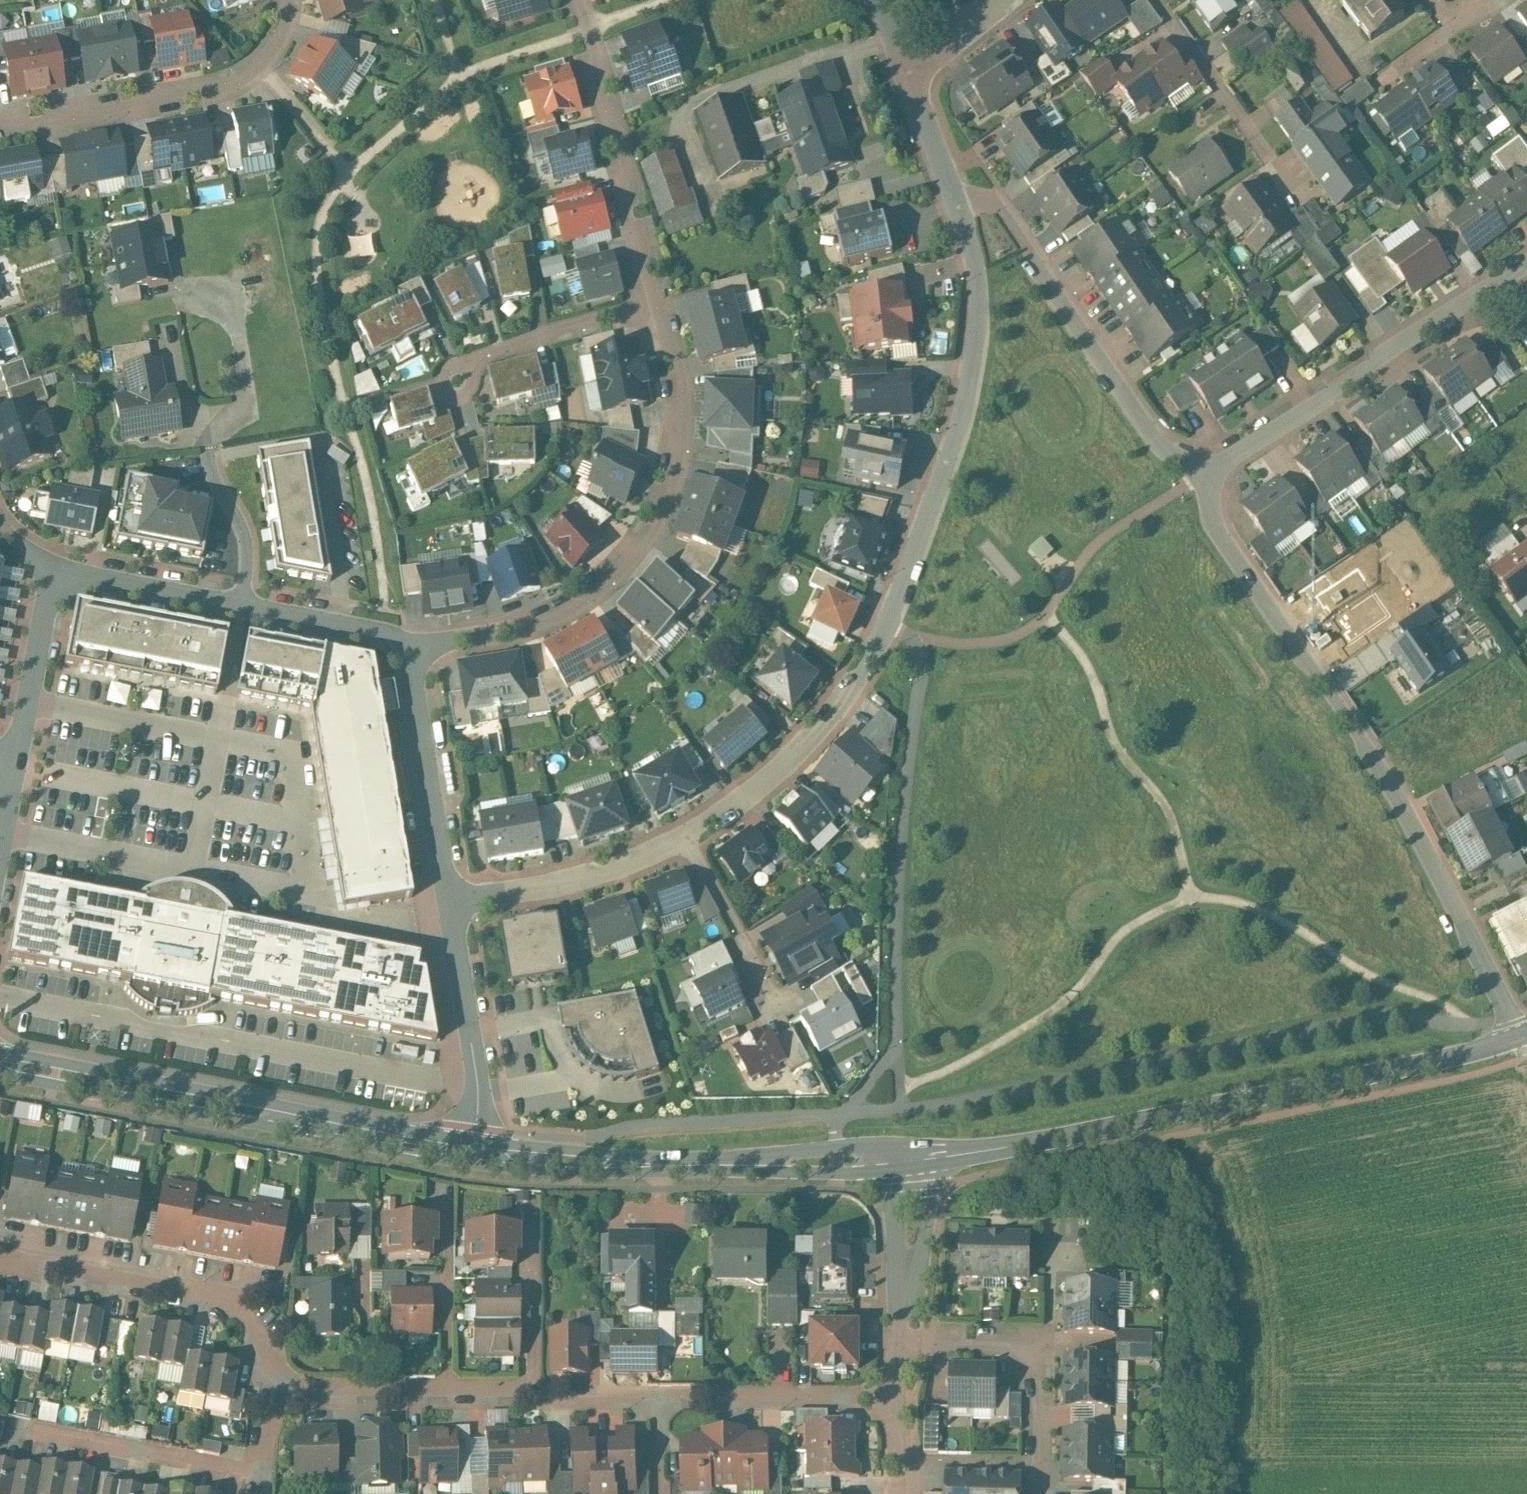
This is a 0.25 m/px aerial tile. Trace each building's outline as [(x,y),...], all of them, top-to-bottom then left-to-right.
[(226,13),(262,2),(262,0),(222,0),(226,13)] [(327,22),(358,12),(354,0),(320,0),(327,22)] [(503,24),(548,11),(545,0),(496,0),(503,24)] [(1082,6),(1080,4),(1064,15),(1081,40),(1096,29),(1101,36),(1127,18),(1114,0),(1091,0),(1082,6)] [(1133,8),(1150,33),(1163,26),(1145,0),(1144,0),(1133,8)] [(1195,7),(1214,34),(1240,15),(1229,1),(1231,0),(1205,0),(1195,7)] [(1268,0),(1250,0),(1246,3),(1258,19),(1267,12),(1275,23),(1281,19),(1268,0)] [(1346,71),(1297,0),(1279,13),(1329,84),(1346,71)] [(1370,42),(1405,17),(1393,0),(1340,0),(1370,42)] [(1081,40),(1064,15),(1059,9),(1029,30),(1048,57),(1056,68),(1062,63),(1085,46),(1081,40)] [(150,16),(137,19),(142,44),(142,45),(154,43),(151,25),(152,24),(150,16)] [(152,24),(151,25),(154,43),(159,72),(202,64),(197,35),(188,36),(185,18),(152,24)] [(137,19),(125,21),(126,29),(127,29),(130,46),(142,44),(137,19)] [(657,23),(623,35),(630,54),(664,42),(657,23)] [(1246,26),(1222,44),(1228,53),(1240,70),(1272,46),(1270,43),(1260,30),(1252,35),(1246,26)] [(1275,40),(1265,26),(1260,30),(1270,43),(1275,40)] [(126,29),(102,34),(111,81),(123,78),(123,76),(135,74),(130,46),(127,29),(126,29)] [(1511,46),(1499,29),(1470,51),(1495,85),(1520,66),(1524,63),(1511,46)] [(77,30),(64,32),(69,63),(81,61),(77,38),(78,38),(77,30)] [(64,32),(51,35),(52,43),(53,43),(57,65),(69,63),(64,32)] [(78,38),(77,38),(81,61),(85,83),(98,81),(98,83),(111,81),(102,34),(78,38)] [(376,48),(341,38),(338,50),(334,56),(353,69),(351,71),(358,75),(376,48)] [(1525,44),(1521,38),(1511,46),(1524,63),(1520,66),(1526,76),(1526,47),(1525,44)] [(1308,60),(1295,40),(1285,46),(1298,66),(1308,60)] [(630,54),(623,56),(635,90),(680,75),(667,41),(664,42),(630,54)] [(52,43),(28,47),(37,94),(62,90),(57,65),(53,43),(52,43)] [(334,56),(313,43),(290,78),(330,104),(351,71),(353,69),(334,56)] [(1178,66),(1163,45),(1140,61),(1167,98),(1188,82),(1192,87),(1203,80),(1188,59),(1178,66)] [(1011,56),(1005,46),(986,59),(1013,98),(1032,86),(1026,78),(1011,56)] [(4,51),(3,52),(8,75),(12,99),(37,94),(28,47),(4,51)] [(1035,66),(1023,48),(1011,56),(1026,78),(1037,70),(1035,66)] [(1056,68),(1048,57),(1035,66),(1037,70),(1052,92),(1073,79),(1062,63),(1056,68)] [(1013,98),(986,59),(972,69),(981,82),(972,88),(989,115),(1013,98)] [(1298,66),(1286,75),(1299,95),(1312,86),(1311,85),(1321,79),(1308,60),(1298,66)] [(1103,61),(1080,74),(1097,98),(1117,83),(1112,77),(1113,76),(1103,61)] [(1140,61),(1128,70),(1125,67),(1113,76),(1112,77),(1117,83),(1132,104),(1136,101),(1146,113),(1150,110),(1154,111),(1162,104),(1163,100),(1167,98),(1140,61)] [(564,62),(536,71),(539,82),(567,74),(564,62)] [(1467,84),(1452,63),(1438,73),(1453,94),(1467,84)] [(831,65),(818,70),(827,96),(828,95),(840,91),(831,65)] [(1434,68),(1408,88),(1431,120),(1457,100),(1453,94),(1438,73),(1434,68)] [(818,70),(773,86),(785,117),(791,134),(790,135),(795,147),(807,181),(853,164),(828,95),(827,96),(818,70)] [(539,82),(529,85),(539,120),(578,109),(567,74),(539,82)] [(1365,82),(1341,100),(1350,113),(1375,95),(1365,82)] [(1345,109),(1327,87),(1318,94),(1326,104),(1327,104),(1335,115),(1345,109)] [(989,115),(972,88),(962,95),(980,121),(989,115)] [(1408,88),(1375,112),(1395,138),(1409,128),(1412,133),(1431,120),(1408,88)] [(741,97),(696,113),(720,181),(766,165),(765,162),(753,129),(741,97)] [(1301,101),(1276,119),(1294,145),(1319,127),(1311,115),(1301,101)] [(1326,104),(1311,115),(1319,127),(1335,116),(1335,115),(1327,104),(1326,104)] [(1032,105),(1002,126),(1009,135),(1039,115),(1032,105)] [(265,109),(232,115),(235,135),(240,163),(272,157),(270,148),(275,147),(276,147),(270,114),(269,114),(266,115),(265,109)] [(1009,135),(999,142),(1012,160),(1051,133),(1039,115),(1009,135)] [(1294,145),(1294,146),(1312,171),(1343,149),(1336,139),(1349,130),(1338,115),(1336,116),(1335,116),(1319,127),(1294,145)] [(785,117),(753,129),(765,162),(774,158),(773,155),(795,147),(790,135),(791,134),(785,117)] [(203,121),(187,124),(187,125),(176,127),(176,126),(175,126),(183,171),(198,169),(197,165),(211,162),(210,158),(205,129),(203,121)] [(162,128),(146,131),(148,139),(154,173),(155,172),(167,170),(168,174),(169,174),(183,171),(175,126),(173,126),(174,127),(162,129),(162,128)] [(220,126),(205,129),(210,158),(225,155),(222,138),(220,126)] [(1412,133),(1409,128),(1395,138),(1398,143),(1399,142),(1406,152),(1419,143),(1412,133)] [(559,129),(528,137),(534,159),(550,155),(547,146),(562,142),(559,129)] [(1051,133),(1012,160),(1024,178),(1054,158),(1064,151),(1051,133)] [(235,135),(222,138),(225,155),(228,173),(242,171),(240,163),(235,135)] [(562,142),(547,146),(550,155),(557,181),(594,171),(585,136),(562,142)] [(116,137),(88,142),(96,183),(122,178),(123,178),(118,149),(116,137)] [(148,139),(133,142),(134,146),(139,177),(155,174),(155,172),(154,173),(148,139)] [(1492,158),(1506,177),(1515,171),(1522,180),(1526,177),(1526,150),(1519,139),(1492,158)] [(88,142),(61,147),(63,159),(68,188),(69,188),(96,183),(88,142)] [(1209,143),(1169,172),(1191,204),(1232,175),(1209,143)] [(134,146),(118,149),(123,178),(122,178),(123,184),(140,181),(139,177),(134,146)] [(1343,149),(1312,171),(1337,206),(1368,184),(1343,149)] [(0,158),(0,194),(1,198),(36,192),(40,191),(35,164),(33,152),(0,158)] [(671,154),(644,164),(658,204),(685,194),(671,154)] [(1054,158),(1024,178),(1031,188),(1054,173),(1060,168),(1054,158)] [(63,159),(47,162),(54,197),(70,194),(69,188),(68,188),(63,159)] [(54,197),(47,162),(35,164),(40,191),(36,192),(37,200),(54,197)] [(167,170),(155,172),(155,174),(158,186),(171,184),(169,174),(168,174),(167,170)] [(1061,182),(1038,198),(1050,216),(1090,189),(1077,171),(1061,182)] [(1480,196),(1482,198),(1504,228),(1505,228),(1526,212),(1526,188),(1522,180),(1515,171),(1506,177),(1480,196)] [(1054,173),(1031,188),(1038,198),(1061,182),(1054,173)] [(1260,184),(1224,210),(1258,257),(1293,232),(1294,231),(1288,221),(1260,184)] [(590,185),(555,194),(559,207),(593,198),(590,185)] [(1152,194),(1161,210),(1173,203),(1165,187),(1152,194)] [(1090,189),(1050,216),(1062,235),(1087,218),(1102,208),(1090,189)] [(685,194),(658,204),(663,219),(696,207),(692,192),(685,194)] [(1458,215),(1442,193),(1426,204),(1444,228),(1450,224),(1448,222),(1458,215)] [(740,195),(727,200),(736,226),(750,222),(740,195)] [(559,207),(555,208),(564,243),(610,231),(601,196),(559,207)] [(1458,215),(1448,222),(1450,224),(1471,253),(1472,254),(1506,229),(1505,228),(1504,228),(1482,198),(1481,199),(1458,215)] [(1324,215),(1314,202),(1302,210),(1319,236),(1334,224),(1326,214),(1324,215)] [(870,205),(835,214),(839,229),(874,220),(870,205)] [(1302,210),(1288,221),(1294,231),(1293,232),(1304,246),(1316,237),(1319,236),(1302,210)] [(1438,232),(1425,215),(1413,224),(1422,236),(1423,236),(1435,252),(1446,243),(1438,232)] [(169,217),(152,220),(154,232),(158,231),(160,243),(174,240),(169,217)] [(839,229),(836,230),(845,267),(893,255),(884,218),(874,220),(839,229)] [(1087,218),(1062,235),(1069,245),(1094,228),(1087,218)] [(1127,220),(1076,255),(1150,363),(1201,327),(1182,300),(1174,306),(1164,291),(1159,295),(1151,284),(1157,280),(1155,278),(1149,282),(1142,271),(1147,267),(1138,253),(1146,247),(1127,220)] [(1471,253),(1450,224),(1444,228),(1438,232),(1446,243),(1459,261),(1471,253)] [(530,228),(509,238),(512,254),(522,253),(524,261),(535,259),(530,228)] [(154,232),(112,240),(117,266),(163,258),(160,243),(158,231),(154,232)] [(1390,260),(1389,260),(1406,283),(1413,293),(1447,268),(1435,252),(1423,236),(1422,236),(1390,260)] [(352,237),(351,262),(380,263),(380,238),(352,237)] [(1341,272),(1316,237),(1304,246),(1300,250),(1324,284),(1341,272)] [(56,258),(71,255),(67,240),(52,243),(56,258)] [(1377,241),(1349,261),(1369,290),(1379,303),(1383,300),(1406,283),(1389,260),(1390,260),(1377,241)] [(598,247),(575,253),(578,266),(601,260),(598,247)] [(512,254),(497,257),(499,272),(496,273),(504,304),(519,302),(519,300),(530,298),(524,261),(522,253),(512,254)] [(542,261),(546,281),(570,276),(565,257),(542,261)] [(601,260),(578,266),(587,301),(622,292),(613,257),(601,260)] [(163,258),(117,266),(121,291),(122,292),(137,289),(167,284),(163,258)] [(480,266),(462,275),(479,307),(490,301),(480,266)] [(903,267),(868,276),(871,287),(906,278),(903,267)] [(462,275),(438,288),(457,322),(481,310),(479,307),(462,275)] [(747,278),(712,287),(716,304),(732,300),(732,301),(744,298),(751,296),(747,278)] [(871,287),(861,290),(862,296),(905,291),(905,292),(907,292),(906,278),(871,287)] [(421,280),(398,291),(404,303),(412,299),(418,312),(433,305),(421,280)] [(1330,288),(1297,311),(1323,347),(1355,323),(1330,288)] [(137,289),(122,292),(121,291),(114,292),(116,307),(140,303),(137,289)] [(1379,303),(1369,290),(1360,297),(1374,317),(1387,307),(1383,300),(1379,303)] [(862,296),(853,297),(857,332),(853,333),(855,351),(859,351),(859,353),(911,347),(909,331),(912,330),(910,307),(907,308),(905,292),(905,291),(862,296)] [(744,298),(732,301),(736,317),(748,314),(744,298)] [(404,303),(358,325),(364,339),(361,341),(370,359),(394,348),(392,344),(405,338),(407,342),(431,330),(424,317),(421,319),(418,312),(412,299),(404,303)] [(716,304),(689,311),(703,365),(713,363),(735,357),(746,354),(741,335),(736,317),(732,301),(732,300),(716,304)] [(1267,328),(1245,342),(1247,345),(1256,359),(1259,357),(1262,360),(1281,347),(1267,328)] [(756,357),(750,333),(741,335),(746,354),(735,357),(736,362),(737,361),(756,357)] [(614,334),(583,342),(586,357),(595,356),(595,354),(617,350),(614,334)] [(1476,354),(1467,341),(1454,350),(1456,352),(1447,359),(1472,393),(1493,377),(1491,375),(1476,354)] [(1507,363),(1492,342),(1476,354),(1491,375),(1507,363)] [(1230,348),(1200,369),(1204,374),(1191,383),(1200,397),(1197,399),(1200,403),(1206,411),(1208,409),(1216,421),(1272,382),(1265,371),(1268,369),(1262,360),(1259,357),(1256,359),(1247,345),(1234,354),(1230,348)] [(617,350),(595,354),(595,356),(601,384),(647,375),(645,365),(641,366),(637,346),(617,350)] [(735,357),(713,363),(714,376),(718,376),(718,375),(738,373),(737,361),(736,362),(735,357)] [(1472,393),(1447,359),(1438,365),(1436,364),(1424,373),(1434,386),(1450,408),(1451,409),(1472,393)] [(406,379),(430,370),(426,360),(402,369),(406,379)] [(0,370),(0,373),(6,391),(29,384),(22,363),(0,370)] [(133,398),(115,401),(122,441),(174,432),(167,392),(160,393),(155,365),(159,365),(159,363),(128,368),(133,398)] [(537,364),(491,375),(499,405),(538,394),(545,393),(539,372),(537,364)] [(885,364),(849,365),(850,381),(858,381),(858,380),(885,378),(885,364)] [(556,367),(539,372),(545,393),(538,394),(542,408),(561,403),(561,391),(556,367)] [(738,373),(718,375),(718,376),(718,389),(753,390),(754,371),(738,373)] [(647,375),(601,384),(607,413),(630,409),(649,405),(645,385),(649,384),(647,375)] [(885,378),(858,380),(858,381),(859,396),(856,396),(857,416),(893,414),(893,418),(911,417),(909,377),(885,378)] [(29,384),(6,391),(13,411),(32,405),(32,406),(47,401),(40,380),(29,384)] [(1189,381),(1167,396),(1181,416),(1200,403),(1197,399),(1200,397),(1191,383),(1189,381)] [(368,383),(356,386),(359,396),(371,393),(368,383)] [(1450,408),(1434,386),(1420,395),(1423,399),(1424,398),(1438,417),(1450,408)] [(718,389),(709,389),(707,433),(708,433),(751,435),(753,390),(718,389)] [(1411,408),(1397,389),(1385,398),(1386,399),(1377,406),(1403,440),(1423,426),(1424,425),(1411,408)] [(751,435),(708,433),(708,451),(731,456),(753,460),(754,440),(760,440),(762,391),(753,390),(751,435)] [(429,397),(390,407),(397,434),(423,427),(436,423),(435,418),(429,397)] [(1438,417),(1424,398),(1423,399),(1411,408),(1424,425),(1423,426),(1432,437),(1445,427),(1438,417)] [(0,416),(0,460),(4,472),(50,457),(44,439),(50,437),(43,419),(37,421),(32,406),(32,405),(13,411),(0,416)] [(1403,440),(1377,406),(1368,413),(1367,411),(1355,420),(1369,439),(1381,456),(1382,456),(1403,440)] [(630,409),(607,413),(610,431),(635,434),(630,409)] [(451,414),(435,418),(436,423),(423,427),(428,446),(456,433),(451,414)] [(851,442),(879,447),(882,432),(847,428),(843,441),(851,443),(851,442)] [(610,431),(604,430),(602,447),(605,448),(605,447),(635,460),(638,453),(640,434),(635,434),(610,431)] [(1353,464),(1333,437),(1315,451),(1344,491),(1362,478),(1363,477),(1353,464)] [(534,438),(488,439),(488,466),(489,467),(535,465),(534,438)] [(488,439),(471,443),(472,449),(476,467),(488,466),(488,439)] [(1381,456),(1369,439),(1358,448),(1379,476),(1390,467),(1382,456),(1381,456)] [(898,491),(906,453),(879,447),(851,442),(851,443),(845,468),(859,470),(856,482),(898,491)] [(307,447),(256,456),(275,573),(329,583),(307,447)] [(453,447),(406,470),(420,499),(465,478),(467,477),(456,453),(453,447)] [(635,460),(605,447),(605,448),(594,470),(597,471),(591,484),(608,491),(606,495),(626,504),(645,465),(635,460)] [(348,459),(331,448),(326,457),(343,468),(348,459)] [(472,449),(456,453),(467,477),(465,478),(470,486),(481,484),(476,467),(472,449)] [(1344,491),(1315,451),(1297,464),(1317,491),(1326,504),(1327,503),(1344,491)] [(753,460),(731,456),(730,468),(752,473),(753,460)] [(1382,483),(1363,457),(1353,464),(1363,477),(1362,478),(1371,491),(1382,483)] [(730,468),(719,465),(715,477),(746,488),(752,473),(730,468)] [(803,477),(819,479),(821,467),(804,465),(803,477)] [(488,466),(476,467),(481,484),(489,482),(489,467),(488,466)] [(94,470),(69,474),(66,492),(88,497),(94,470)] [(715,477),(710,490),(741,502),(746,488),(715,477)] [(178,489),(126,480),(115,542),(201,559),(211,507),(185,502),(186,495),(177,493),(178,489)] [(1297,506),(1280,481),(1261,495),(1291,535),(1308,522),(1309,522),(1297,506)] [(710,490),(697,485),(688,512),(733,528),(742,502),(710,490)] [(66,492),(50,489),(48,499),(34,496),(30,517),(44,520),(43,529),(91,538),(98,499),(88,497),(66,492)] [(1326,504),(1317,491),(1307,498),(1321,518),(1332,510),(1327,503),(1326,504)] [(1344,491),(1327,503),(1332,510),(1333,511),(1350,499),(1344,491)] [(893,502),(860,495),(851,519),(883,530),(893,502)] [(1291,535),(1261,495),(1243,508),(1263,536),(1273,549),(1274,548),(1291,535)] [(1321,518),(1307,498),(1297,506),(1309,522),(1308,522),(1311,525),(1321,518)] [(612,519),(583,499),(573,508),(575,511),(576,510),(596,533),(612,519)] [(596,533),(576,510),(575,511),(559,526),(563,529),(550,541),(574,568),(604,542),(596,533)] [(733,528),(688,512),(678,538),(690,543),(722,554),(723,554),(733,528)] [(851,519),(846,532),(842,530),(839,535),(837,540),(836,544),(835,550),(839,552),(835,564),(873,578),(890,533),(883,530),(851,519)] [(1273,549),(1263,536),(1249,546),(1268,572),(1283,561),(1274,548),(1273,549)] [(1512,538),(1483,559),(1493,573),(1522,551),(1512,538)] [(504,552),(529,548),(528,540),(502,544),(504,552)] [(722,554),(690,543),(686,554),(680,564),(690,571),(707,582),(718,565),(722,554)] [(490,565),(484,548),(475,549),(476,556),(481,585),(496,583),(490,565)] [(1493,573),(1508,593),(1513,590),(1523,592),(1526,596),(1526,549),(1526,548),(1522,551),(1493,573)] [(528,552),(490,565),(496,583),(503,602),(541,589),(528,552)] [(476,556),(463,558),(464,566),(465,566),(469,587),(481,586),(481,585),(476,556)] [(678,583),(658,565),(638,588),(676,622),(696,601),(697,600),(678,583)] [(418,566),(399,569),(403,597),(421,594),(418,572),(419,572),(418,566)] [(464,566),(441,569),(448,613),(460,611),(460,610),(472,608),(469,587),(465,566),(464,566)] [(419,572),(418,572),(421,594),(424,615),(435,614),(435,615),(448,613),(441,569),(419,572)] [(1374,594),(1358,570),(1333,587),(1316,598),(1324,610),(1326,609),(1335,621),(1374,594)] [(707,582),(690,571),(678,583),(697,600),(696,601),(702,606),(717,588),(707,582)] [(850,588),(817,572),(810,587),(829,596),(843,602),(850,588)] [(1316,598),(1333,587),(1325,576),(1304,591),(1311,601),(1316,598)] [(676,622),(638,588),(617,611),(637,628),(656,645),(656,644),(676,622)] [(1390,618),(1374,594),(1335,621),(1344,634),(1341,636),(1348,646),(1366,635),(1390,618)] [(843,602),(829,596),(816,625),(845,639),(858,610),(843,602)] [(227,634),(75,605),(63,666),(215,695),(227,634)] [(1390,634),(1400,649),(1424,632),(1439,622),(1429,607),(1390,634)] [(596,624),(571,638),(593,677),(618,663),(596,624)] [(656,645),(637,628),(626,641),(646,666),(662,649),(656,644),(656,645)] [(808,651),(778,631),(770,643),(784,655),(784,654),(797,664),(808,651)] [(1391,655),(1419,696),(1453,674),(1424,632),(1400,649),(1391,655)] [(1372,645),(1366,635),(1348,646),(1344,649),(1351,659),(1372,645)] [(372,662),(247,638),(235,699),(308,713),(342,911),(412,899),(372,662)] [(593,677),(571,638),(546,652),(556,669),(568,691),(593,677)] [(784,655),(759,685),(792,712),(817,681),(797,664),(784,654),(784,655)] [(518,660),(491,664),(498,709),(501,709),(501,707),(525,704),(527,704),(527,703),(524,684),(520,661),(520,659),(518,660)] [(491,664),(464,669),(462,669),(462,671),(466,693),(469,713),(495,708),(495,710),(498,709),(491,664)] [(568,691),(556,669),(539,678),(540,681),(550,710),(572,698),(568,691)] [(540,681),(524,684),(527,703),(527,704),(529,718),(551,714),(550,710),(540,681)] [(397,708),(393,684),(376,686),(380,711),(397,708)] [(466,693),(450,696),(456,731),(472,728),(469,713),(466,693)] [(772,724),(746,698),(734,708),(741,716),(744,713),(761,733),(772,724)] [(741,716),(705,747),(727,772),(766,739),(761,733),(744,713),(741,716)] [(898,724),(883,713),(859,739),(881,758),(892,760),(898,724)] [(855,736),(821,774),(848,799),(859,798),(880,774),(872,767),(881,758),(859,739),(855,736)] [(704,766),(685,740),(673,749),(678,758),(679,758),(690,776),(704,766)] [(678,758),(637,782),(657,815),(670,807),(671,808),(685,801),(684,799),(698,791),(690,776),(679,758),(678,758)] [(1492,772),(1431,804),(1449,837),(1490,815),(1509,805),(1492,772)] [(569,791),(572,799),(598,791),(596,782),(569,791)] [(842,813),(817,788),(808,796),(833,822),(842,813)] [(808,796),(802,790),(775,816),(807,850),(835,823),(833,822),(808,796)] [(571,806),(569,807),(580,838),(582,845),(628,829),(615,791),(571,806)] [(488,815),(535,807),(533,798),(487,806),(488,815)] [(570,803),(549,808),(557,843),(580,838),(569,807),(571,806),(570,803)] [(537,811),(509,816),(517,859),(545,854),(537,811)] [(1490,815),(1449,837),(1471,880),(1512,858),(1490,815)] [(509,816),(481,821),(489,864),(517,859),(509,816)] [(789,857),(768,830),(755,839),(772,861),(776,867),(789,857)] [(750,832),(719,855),(741,884),(772,861),(755,839),(750,832)] [(1501,883),(1509,899),(1522,892),(1526,889),(1526,869),(1501,883)] [(683,876),(646,889),(656,919),(694,906),(683,876)] [(175,888),(164,890),(159,891),(154,893),(147,896),(139,900),(144,901),(143,906),(22,883),(7,961),(128,984),(127,989),(122,988),(126,993),(130,998),(134,1002),(138,1005),(142,1007),(148,1011),(154,1013),(156,1006),(176,1010),(175,1018),(181,1017),(188,1017),(196,1014),(204,1011),(209,1008),(214,1005),(209,1004),(210,1000),(435,1043),(424,974),(416,972),(419,958),(225,921),(226,917),(231,918),(229,915),(226,912),(222,907),(220,905),(217,902),(214,900),(211,898),(210,897),(204,895),(197,892),(193,890),(189,890),(182,889),(175,888)] [(705,888),(693,892),(700,912),(714,904),(705,888)] [(809,889),(781,911),(791,925),(812,913),(813,915),(823,907),(809,889)] [(1495,907),(1501,920),(1526,906),(1526,902),(1522,892),(1509,899),(1495,907)] [(624,900),(585,914),(598,949),(637,936),(624,900)] [(714,904),(700,912),(704,923),(720,915),(714,904)] [(1494,924),(1526,989),(1526,906),(1501,920),(1494,924)] [(791,925),(765,939),(773,953),(771,954),(781,971),(783,971),(790,984),(810,973),(831,962),(837,959),(829,945),(836,941),(826,923),(819,927),(813,915),(812,913),(791,925)] [(545,918),(514,924),(514,926),(501,928),(511,988),(569,978),(559,918),(546,920),(545,918)] [(723,972),(728,969),(738,988),(743,986),(723,945),(705,953),(710,964),(718,960),(723,972)] [(691,960),(696,971),(710,964),(705,953),(691,960)] [(711,1022),(746,1004),(738,988),(728,969),(723,972),(718,960),(710,964),(696,971),(692,973),(696,980),(698,985),(694,987),(703,1007),(711,1022)] [(831,962),(810,973),(818,986),(832,977),(838,973),(831,962)] [(864,986),(852,964),(842,970),(854,991),(864,986)] [(818,986),(811,990),(822,1008),(843,997),(832,977),(818,986)] [(698,985),(696,980),(681,988),(693,1012),(703,1007),(694,987),(698,985)] [(636,997),(559,1011),(563,1035),(571,1034),(572,1039),(574,1044),(576,1049),(579,1053),(582,1057),(585,1061),(590,1065),(594,1068),(603,1072),(609,1073),(614,1074),(620,1075),(628,1074),(634,1072),(637,1080),(660,1072),(636,997)] [(822,1008),(801,1020),(820,1055),(862,1032),(843,997),(822,1008)] [(810,1062),(793,1030),(773,1041),(785,1061),(783,1062),(789,1073),(810,1062)] [(758,1033),(742,1042),(744,1045),(735,1050),(751,1079),(760,1075),(762,1078),(778,1069),(776,1066),(783,1062),(785,1061),(773,1041),(768,1032),(760,1036),(758,1033)] [(433,1065),(435,1054),(424,1053),(422,1063),(433,1065)] [(15,1118),(39,1121),(41,1107),(16,1105),(15,1118)] [(73,1185),(60,1182),(61,1175),(45,1172),(47,1162),(16,1156),(5,1218),(128,1241),(140,1179),(109,1174),(107,1184),(91,1181),(89,1188),(76,1185),(78,1178),(74,1178),(73,1185)] [(208,1203),(192,1200),(194,1189),(163,1184),(152,1245),(275,1269),(287,1207),(256,1201),(254,1212),(238,1208),(237,1215),(223,1213),(225,1206),(221,1205),(220,1212),(207,1210),(208,1203)] [(357,1210),(315,1211),(315,1226),(309,1226),(309,1228),(310,1228),(310,1253),(347,1253),(347,1246),(357,1246),(357,1239),(357,1210)] [(370,1211),(357,1210),(357,1239),(370,1239),(370,1211)] [(434,1220),(382,1220),(382,1239),(387,1239),(387,1260),(428,1260),(428,1245),(434,1245),(434,1220)] [(516,1228),(465,1228),(465,1248),(470,1248),(470,1269),(487,1269),(510,1269),(510,1254),(516,1254),(516,1228)] [(985,1235),(963,1234),(962,1277),(984,1278),(985,1235)] [(1007,1235),(985,1235),(984,1278),(1006,1278),(1007,1235)] [(1029,1236),(1007,1235),(1006,1278),(1028,1279),(1029,1236)] [(849,1239),(830,1239),(828,1236),(821,1236),(820,1239),(816,1239),(815,1274),(849,1273),(849,1239)] [(654,1238),(613,1238),(612,1277),(630,1277),(630,1315),(652,1315),(653,1277),(654,1277),(654,1238)] [(752,1239),(743,1239),(743,1240),(735,1240),(735,1238),(716,1238),(715,1282),(764,1282),(764,1288),(767,1288),(767,1328),(798,1327),(797,1297),(784,1297),(784,1274),(766,1274),(766,1238),(752,1238),(752,1239)] [(510,1269),(487,1269),(486,1281),(508,1281),(510,1281),(510,1269)] [(405,1272),(382,1272),(382,1284),(393,1284),(404,1284),(405,1272)] [(815,1274),(816,1302),(850,1301),(849,1273),(815,1274)] [(1126,1273),(1097,1273),(1096,1285),(1116,1285),(1116,1286),(1126,1286),(1126,1273)] [(310,1280),(292,1280),(291,1291),(310,1291),(310,1280)] [(346,1280),(324,1280),(324,1291),(310,1291),(310,1339),(346,1339),(346,1280)] [(324,1280),(310,1280),(310,1291),(324,1291),(324,1280)] [(486,1281),(475,1281),(475,1293),(507,1293),(508,1281),(486,1281)] [(404,1284),(393,1284),(393,1292),(404,1292),(404,1284)] [(1096,1285),(1068,1284),(1067,1309),(1115,1310),(1116,1286),(1116,1285),(1096,1285)] [(393,1292),(393,1334),(428,1335),(428,1293),(404,1292),(393,1292)] [(507,1293),(475,1293),(475,1322),(475,1323),(513,1323),(516,1323),(516,1313),(512,1308),(512,1293),(507,1293)] [(76,1310),(50,1306),(48,1317),(49,1318),(44,1344),(69,1349),(76,1310)] [(16,1351),(24,1313),(0,1308),(0,1348),(16,1351)] [(1115,1310),(1067,1309),(1067,1334),(1115,1335),(1115,1310)] [(102,1315),(76,1310),(69,1349),(95,1354),(97,1344),(101,1320),(102,1315)] [(48,1317),(24,1313),(16,1351),(42,1356),(44,1344),(49,1318),(48,1317)] [(528,1313),(516,1313),(516,1323),(513,1323),(513,1337),(528,1337),(528,1313)] [(600,1335),(601,1314),(581,1314),(581,1334),(587,1334),(587,1346),(600,1346),(600,1335)] [(676,1314),(657,1314),(657,1335),(657,1348),(675,1348),(676,1314)] [(698,1315),(676,1315),(676,1338),(698,1338),(698,1315)] [(120,1323),(101,1320),(97,1344),(115,1348),(120,1323)] [(165,1327),(140,1322),(132,1361),(158,1366),(165,1327)] [(513,1323),(475,1323),(475,1322),(474,1322),(474,1341),(481,1341),(481,1355),(516,1355),(516,1345),(513,1341),(513,1337),(513,1323)] [(134,1326),(120,1323),(115,1348),(113,1359),(128,1361),(134,1326)] [(826,1326),(826,1325),(811,1324),(811,1369),(822,1369),(822,1374),(834,1374),(834,1326),(826,1326)] [(858,1325),(843,1325),(843,1326),(834,1326),(834,1374),(846,1374),(846,1369),(858,1369),(858,1325)] [(191,1332),(165,1327),(158,1366),(182,1370),(183,1370),(186,1356),(187,1356),(191,1332)] [(581,1334),(552,1334),(552,1374),(587,1374),(587,1346),(587,1334),(581,1334)] [(1151,1335),(1119,1334),(1118,1347),(1151,1348),(1151,1335)] [(600,1335),(600,1346),(600,1363),(612,1363),(612,1335),(600,1335)] [(657,1335),(612,1335),(612,1363),(612,1374),(657,1374),(657,1348),(657,1335)] [(1151,1348),(1118,1347),(1118,1360),(1151,1361),(1151,1348)] [(187,1356),(186,1356),(183,1370),(182,1370),(178,1394),(204,1398),(211,1360),(187,1356)] [(1114,1359),(1066,1358),(1066,1383),(1114,1384),(1114,1359)] [(237,1365),(211,1360),(204,1398),(230,1403),(232,1389),(237,1365)] [(974,1367),(951,1367),(951,1409),(973,1410),(974,1367)] [(996,1367),(974,1367),(973,1410),(994,1411),(995,1410),(996,1390),(996,1367)] [(1114,1384),(1066,1383),(1066,1408),(1071,1408),(1095,1409),(1113,1409),(1113,1408),(1114,1384)] [(1127,1385),(1114,1384),(1113,1408),(1127,1408),(1127,1385)] [(244,1392),(232,1389),(230,1403),(228,1413),(240,1415),(244,1392)] [(1010,1390),(996,1390),(995,1410),(994,1411),(994,1419),(1010,1419),(1010,1396),(1010,1390)] [(1010,1396),(1010,1419),(1022,1420),(1022,1396),(1010,1396)] [(1095,1409),(1071,1408),(1071,1432),(1113,1433),(1113,1434),(1127,1434),(1127,1421),(1095,1420),(1095,1409)] [(1113,1409),(1095,1409),(1095,1420),(1127,1421),(1127,1408),(1113,1408),(1113,1409)] [(827,1411),(795,1411),(795,1427),(808,1427),(808,1426),(828,1425),(827,1411)] [(828,1425),(808,1426),(808,1427),(808,1452),(852,1451),(852,1439),(858,1433),(858,1424),(828,1425)] [(468,1427),(450,1428),(451,1432),(453,1432),(454,1464),(469,1463),(468,1427)] [(394,1430),(357,1431),(358,1461),(359,1487),(396,1486),(394,1430)] [(531,1430),(531,1433),(519,1434),(521,1483),(546,1483),(547,1483),(547,1467),(545,1430),(531,1430)] [(570,1432),(571,1474),(572,1493),(573,1493),(591,1493),(618,1493),(618,1492),(635,1491),(637,1491),(636,1472),(635,1430),(616,1431),(616,1445),(609,1445),(609,1453),(596,1453),(596,1446),(589,1446),(589,1432),(570,1432)] [(484,1432),(486,1476),(487,1493),(503,1493),(502,1484),(521,1483),(519,1434),(504,1434),(504,1431),(484,1432)] [(730,1431),(730,1437),(718,1437),(717,1431),(703,1431),(703,1438),(704,1457),(710,1457),(711,1492),(711,1486),(739,1485),(739,1491),(739,1457),(744,1457),(745,1437),(745,1436),(744,1431),(730,1431)] [(332,1432),(300,1433),(293,1441),(295,1479),(328,1478),(334,1478),(333,1454),(332,1432)] [(441,1434),(418,1435),(420,1476),(429,1476),(435,1481),(454,1481),(454,1464),(453,1432),(451,1432),(444,1432),(441,1434)] [(1071,1432),(1065,1432),(1065,1457),(1112,1458),(1113,1434),(1113,1433),(1071,1432)] [(767,1443),(761,1436),(745,1437),(744,1457),(739,1457),(739,1491),(767,1491),(768,1491),(768,1477),(767,1443)] [(704,1457),(703,1438),(687,1438),(681,1444),(681,1478),(682,1492),(683,1492),(711,1492),(710,1457),(704,1457)] [(221,1444),(197,1439),(195,1451),(219,1456),(221,1444)] [(852,1463),(852,1451),(808,1452),(809,1477),(809,1479),(831,1478),(859,1477),(859,1469),(852,1463)] [(345,1453),(333,1454),(334,1478),(328,1478),(329,1488),(347,1488),(346,1468),(346,1462),(345,1453)] [(1112,1458),(1065,1457),(1064,1482),(1093,1482),(1112,1482),(1112,1458)] [(358,1461),(346,1462),(346,1468),(347,1488),(359,1487),(358,1461)] [(42,1463),(40,1472),(36,1493),(61,1493),(66,1468),(42,1463)] [(0,1464),(0,1493),(10,1493),(15,1467),(0,1464)] [(547,1467),(547,1483),(546,1483),(546,1493),(559,1493),(559,1474),(559,1466),(547,1467)] [(15,1467),(10,1493),(36,1493),(40,1472),(15,1467)] [(66,1468),(61,1493),(89,1493),(93,1473),(66,1468)] [(636,1472),(637,1491),(635,1491),(636,1493),(649,1493),(648,1471),(636,1472)] [(93,1473),(89,1493),(102,1493),(104,1483),(105,1476),(93,1473)] [(571,1474),(559,1474),(559,1493),(573,1493),(572,1493),(571,1474)] [(946,1474),(946,1493),(971,1493),(971,1475),(946,1474)] [(971,1475),(971,1493),(995,1493),(995,1475),(971,1475)] [(995,1475),(995,1493),(1020,1493),(1020,1491),(1020,1476),(995,1475)] [(470,1477),(470,1493),(487,1493),(486,1476),(470,1477)] [(768,1477),(768,1491),(767,1491),(767,1493),(781,1493),(781,1477),(768,1477)] [(831,1478),(809,1479),(809,1477),(803,1477),(803,1490),(807,1490),(831,1490),(831,1478)] [(670,1478),(670,1493),(683,1493),(683,1492),(682,1492),(681,1478),(670,1478)] [(1112,1482),(1093,1482),(1093,1493),(1126,1493),(1126,1483),(1112,1482)] [(104,1483),(102,1493),(115,1493),(116,1485),(104,1483)] [(116,1485),(115,1493),(142,1493),(142,1490),(116,1485)]
